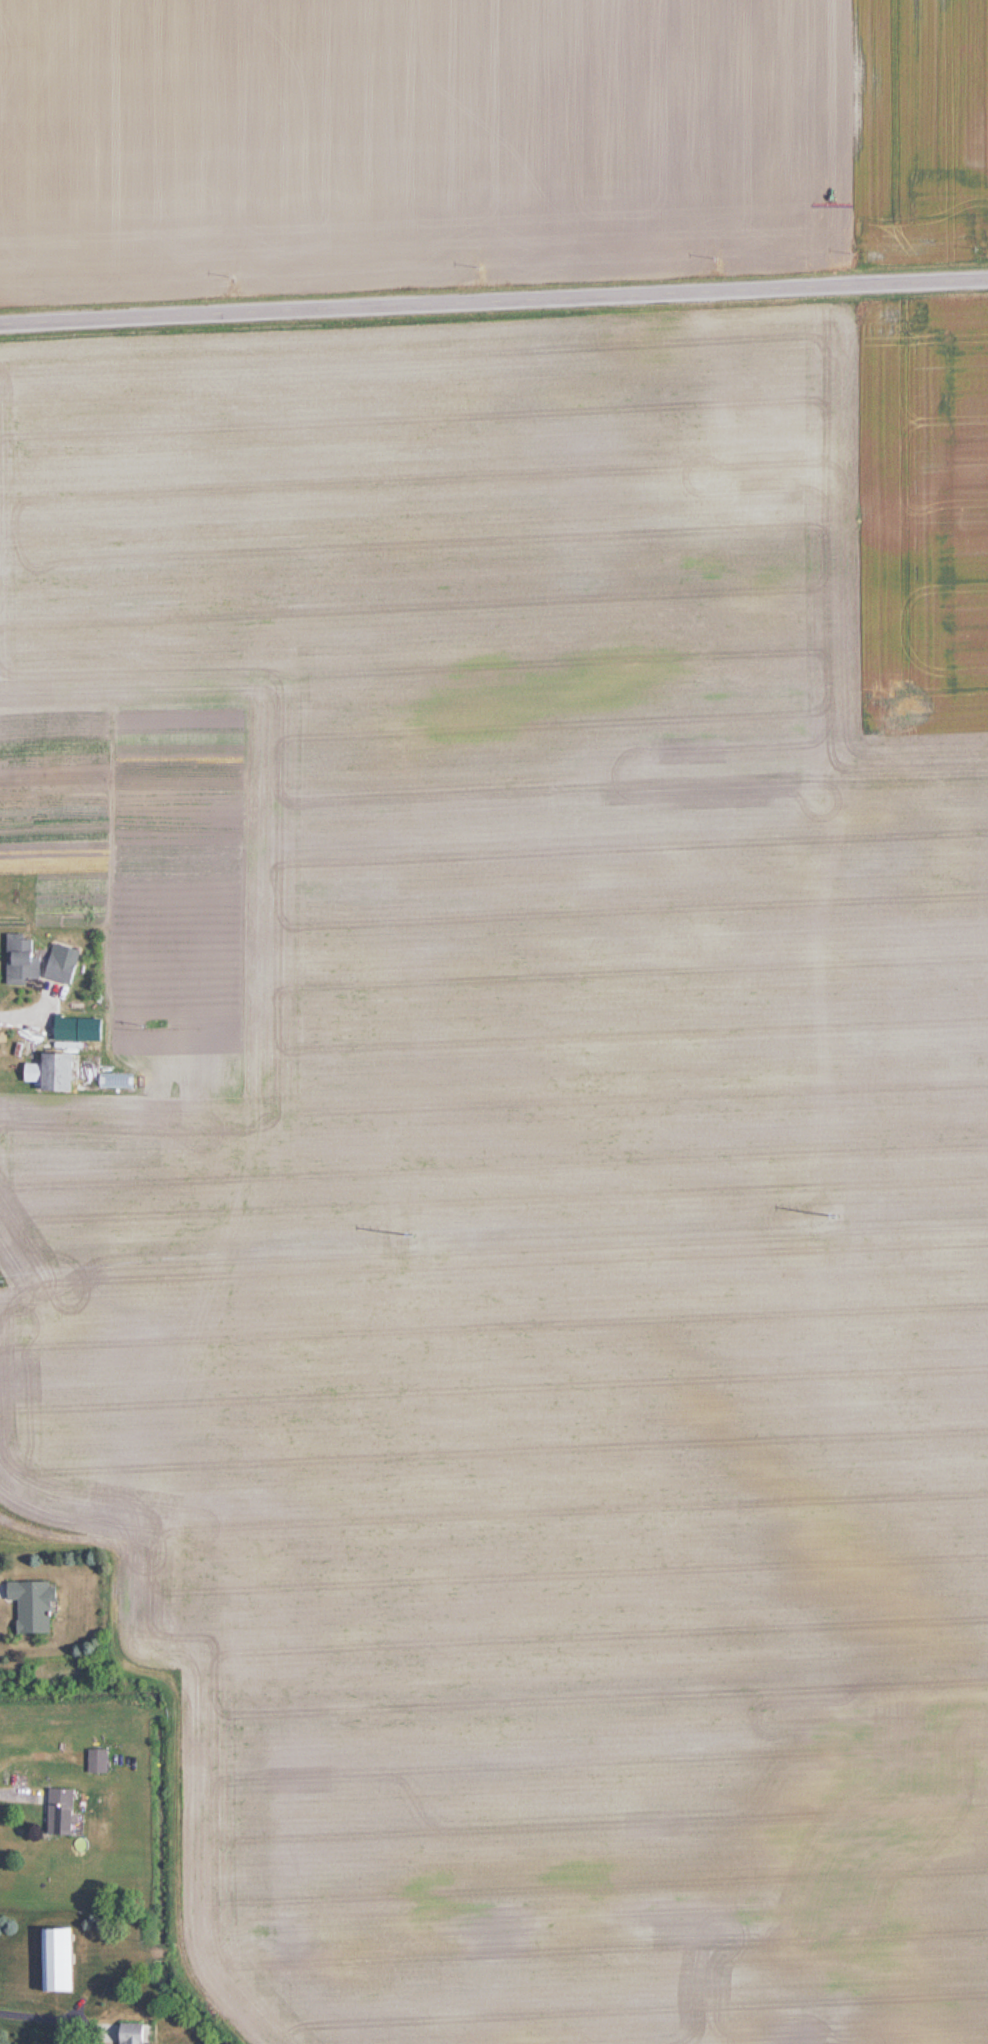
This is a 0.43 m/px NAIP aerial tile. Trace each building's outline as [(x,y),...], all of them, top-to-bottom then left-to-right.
[(46,952),(39,952),(39,940),(31,940),(31,933),(12,934),(12,983),(46,982),(46,952)] [(49,976),(77,986),(84,965),(57,955),(49,976)] [(31,1064),(30,1083),(51,1083),(51,1091),(73,1092),(74,1054),(51,1054),(51,1064),(31,1064)] [(16,1600),(26,1600),(27,1633),(61,1632),(60,1581),(16,1581),(16,1600)] [(115,1772),(115,1748),(95,1748),(95,1772),(115,1772)] [(84,1787),(56,1787),(56,1833),(84,1833),(84,1787)] [(54,1991),(83,1991),(83,1928),(54,1928),(54,1991)] [(155,2023),(125,2023),(125,2043),(155,2043),(155,2023)]
